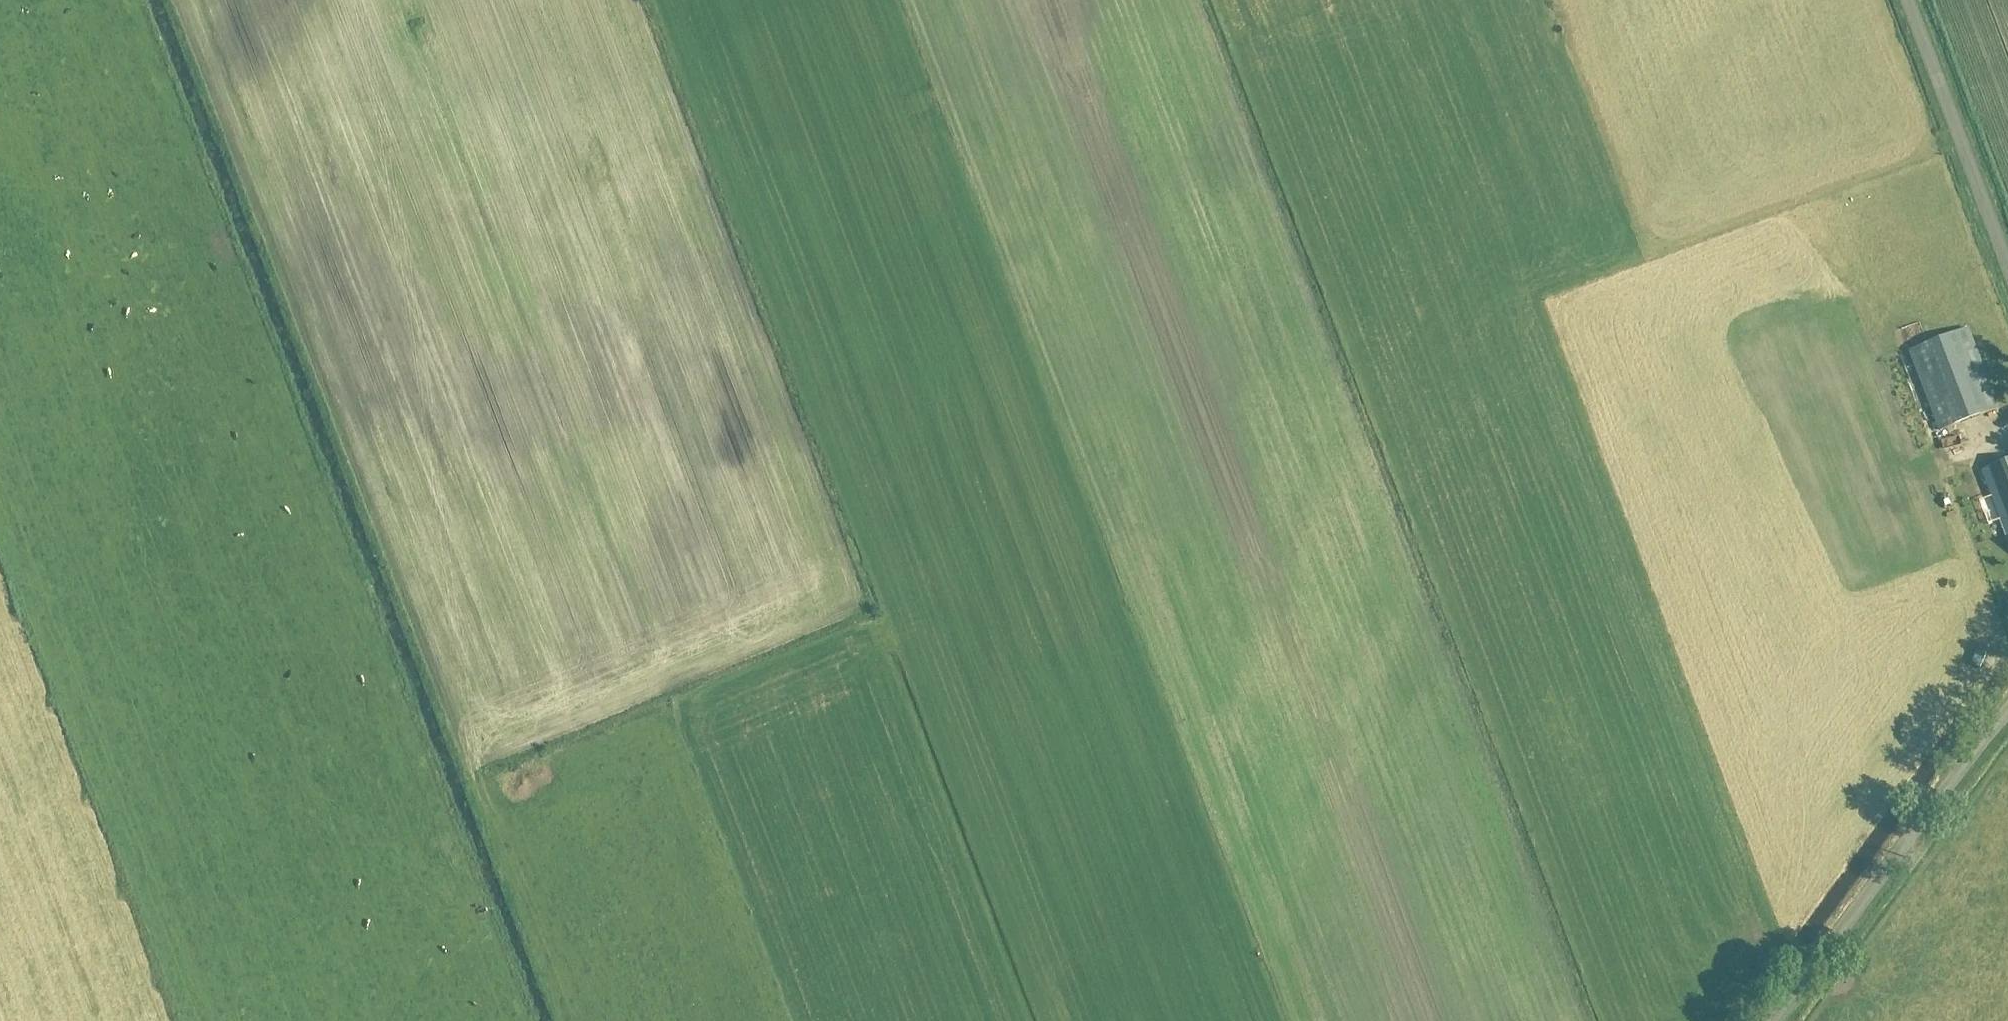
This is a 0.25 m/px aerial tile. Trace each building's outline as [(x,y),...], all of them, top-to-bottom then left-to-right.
[(1998,408),(1993,396),(1968,330),(1910,351),(1940,430),(1998,408)] [(2003,402),(2007,400),(2007,391),(2000,374),(1991,378),(2003,402)] [(1982,472),(2007,540),(2007,462),(1982,472)]
